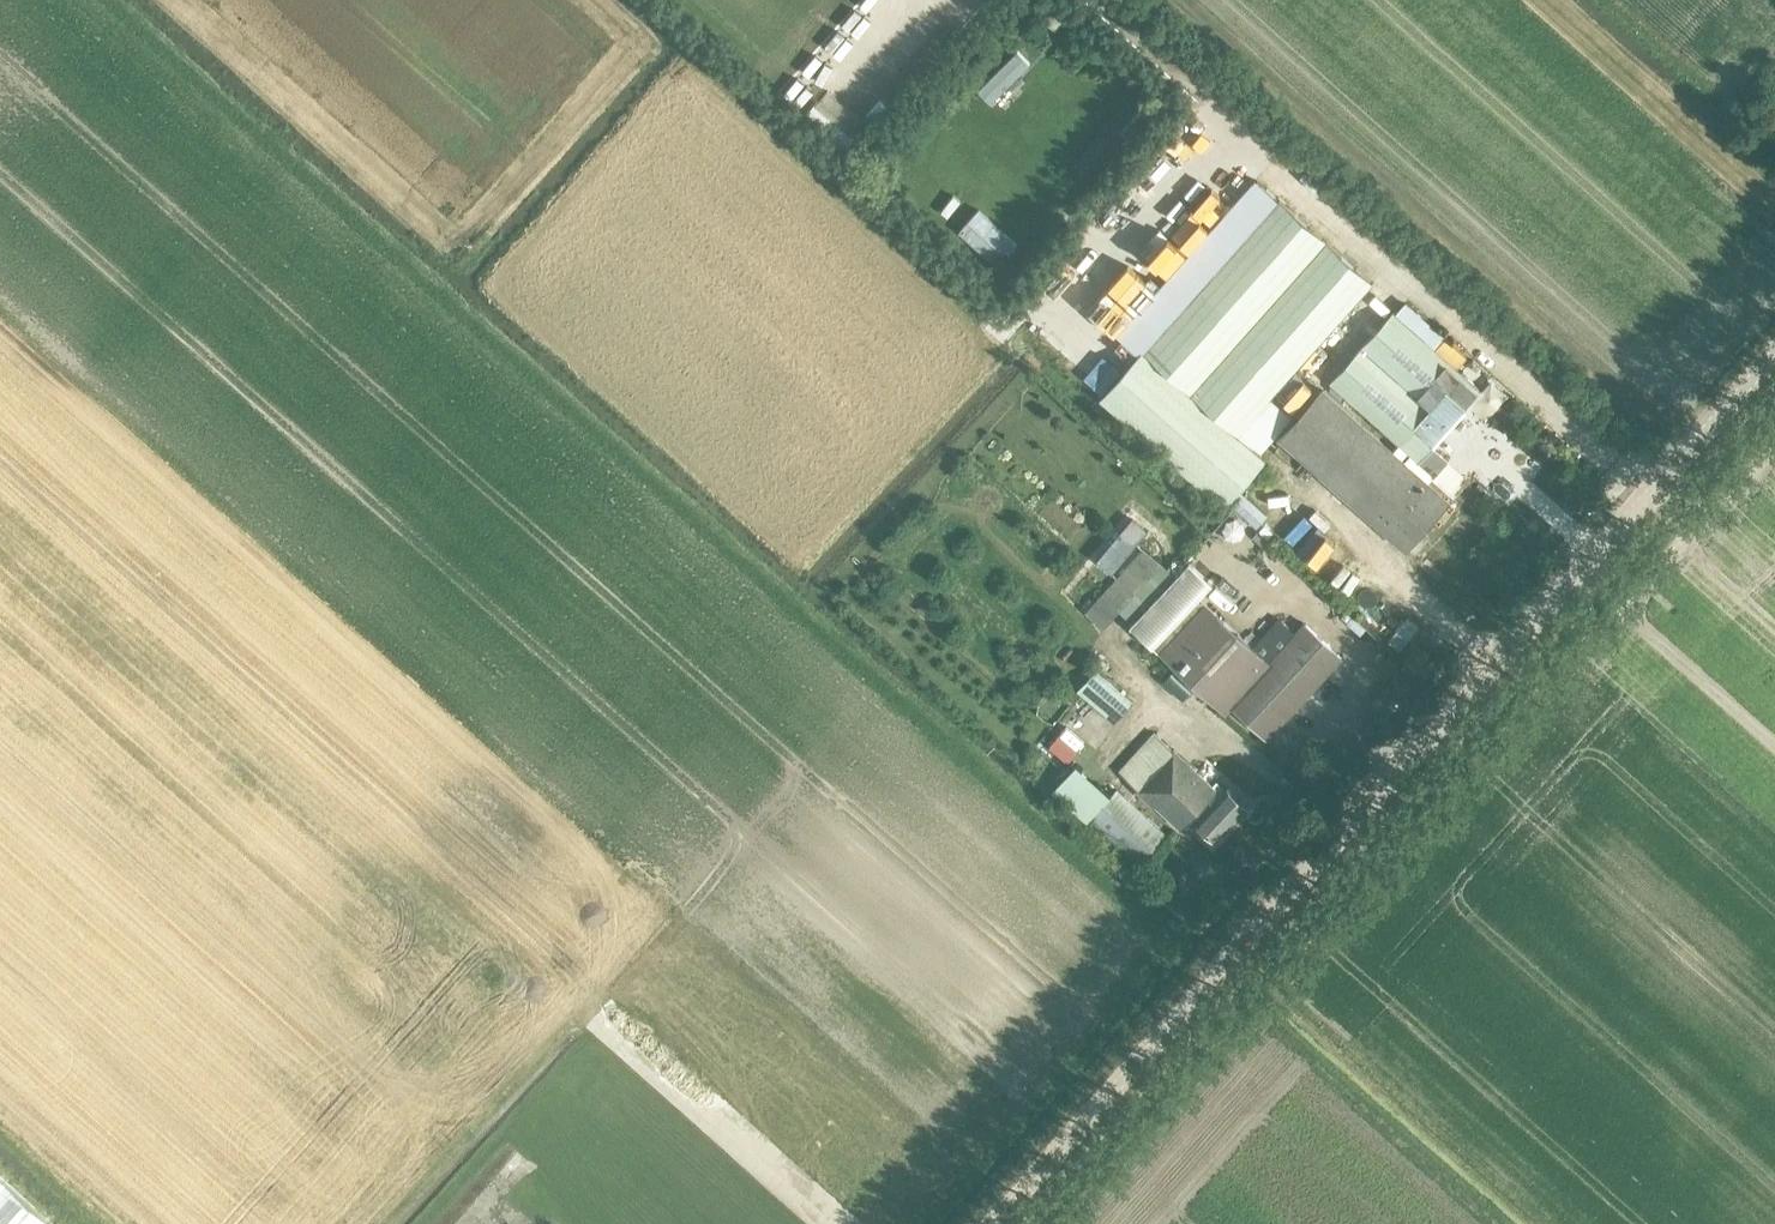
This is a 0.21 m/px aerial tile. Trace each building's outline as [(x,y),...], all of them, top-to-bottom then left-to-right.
[(1258,177),(1120,331),(1143,352),(1102,398),(1224,506),(1267,457),(1261,452),(1294,415),(1272,395),(1374,281),(1258,177)] [(960,225),(999,262),(1020,240),(982,203),(960,225)] [(1480,389),(1433,346),(1443,335),(1408,304),(1398,315),(1394,312),(1332,381),(1420,459),(1435,473),(1447,459),(1432,445),(1480,389)] [(1305,379),(1287,396),(1293,403),(1312,386),(1305,379)] [(1405,544),(1446,498),(1324,390),(1283,437),(1405,544)] [(1292,525),(1286,532),(1321,563),(1341,542),(1321,524),(1327,518),(1313,505),(1312,506),(1287,483),(1268,503),(1292,525)] [(1144,545),(1112,581),(1103,591),(1086,611),(1104,628),(1163,563),(1144,545)] [(1362,559),(1341,582),(1352,593),(1373,569),(1362,559)] [(1242,636),(1206,602),(1181,578),(1134,627),(1197,687),(1198,685),(1226,712),(1232,706),(1267,738),(1342,654),(1306,622),(1270,663),(1241,637),(1242,636)] [(1116,722),(1143,691),(1106,657),(1077,690),(1116,722)] [(1219,840),(1250,806),(1229,787),(1218,800),(1214,796),(1220,789),(1158,731),(1121,771),(1183,829),(1207,803),(1211,806),(1198,821),(1219,840)] [(1053,771),(1061,760),(1046,747),(1037,758),(1053,771)] [(1142,866),(1171,836),(1115,784),(1110,790),(1078,761),(1052,789),(1088,821),(1090,818),(1142,866)] [(0,1182),(0,1223),(46,1223),(0,1182)]
